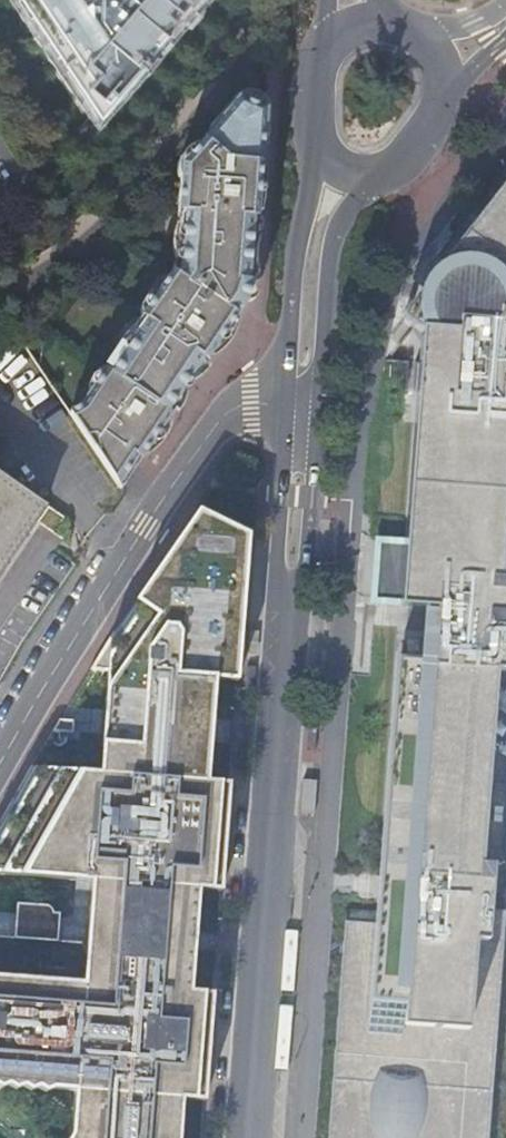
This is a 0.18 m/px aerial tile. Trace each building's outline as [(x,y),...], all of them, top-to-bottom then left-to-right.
[(34,11),(31,13),(88,97),(97,112),(110,96),(132,71),(146,53),(144,50),(154,38),(158,40),(167,29),(164,26),(156,20),(173,0),(26,0),(34,11)] [(146,321),(110,373),(106,370),(81,406),(69,414),(120,490),(165,423),(171,414),(183,395),(184,395),(206,362),(215,348),(246,302),(251,287),(252,282),(253,264),(253,261),(257,218),(257,204),(263,130),(261,130),(262,113),(261,107),(259,104),(255,100),(251,99),(246,99),(242,100),(239,102),(228,116),(226,114),(186,161),(185,177),(181,177),(178,213),(184,213),(182,246),(188,247),(186,270),(181,278),(171,272),(141,318),(146,321)] [(409,302),(408,306),(399,318),(420,334),(408,487),(407,501),(404,540),(399,605),(425,606),(420,660),(395,659),(378,912),(345,909),(328,1137),(495,1137),(505,959),(493,958),(495,921),(499,867),(487,866),(501,672),(505,673),(505,180),(409,302)] [(46,504),(0,473),(0,571),(46,504)] [(197,508),(103,647),(90,667),(109,668),(105,714),(101,771),(32,765),(0,820),(0,871),(92,879),(88,929),(83,982),(0,975),(0,1087),(1,1087),(9,1084),(15,1089),(23,1085),(31,1089),(38,1087),(45,1091),(52,1087),(73,1089),(70,1133),(67,1137),(179,1137),(182,1097),(205,1099),(213,991),(191,989),(195,939),(199,887),(221,889),(229,781),(207,779),(210,730),(215,677),(238,679),(249,531),(197,508)] [(404,540),(377,537),(371,602),(399,605),(404,540)] [(73,718),(58,718),(52,729),(72,730),(73,718)] [(46,903),(17,901),(16,923),(15,936),(43,938),(44,926),(46,903)]
